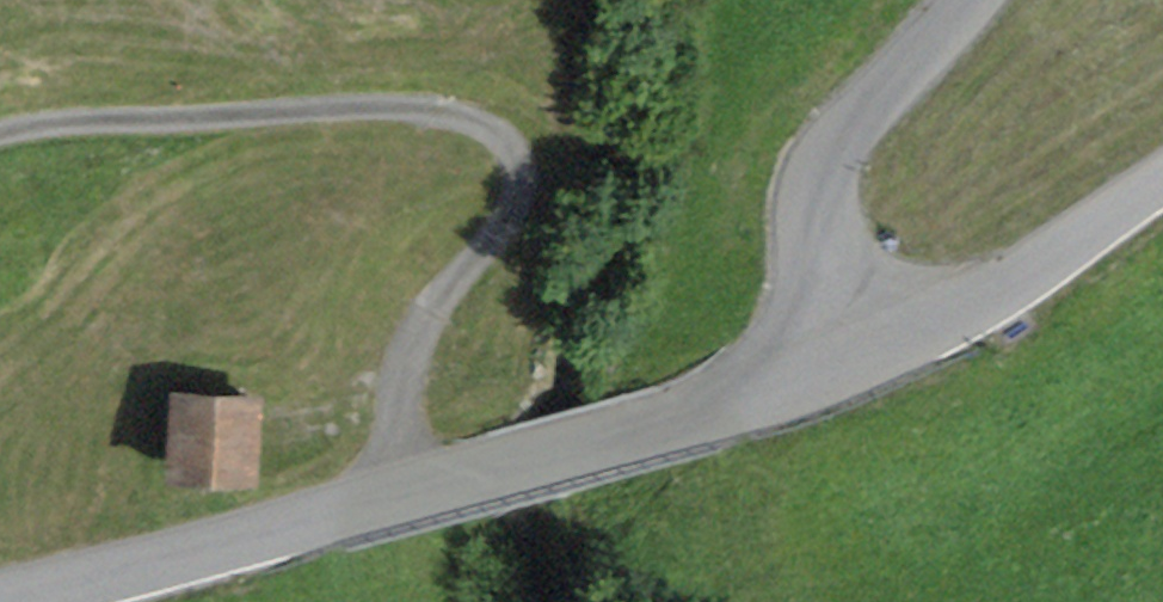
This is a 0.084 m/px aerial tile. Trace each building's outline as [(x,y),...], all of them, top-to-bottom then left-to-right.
[(277,400),(180,394),(176,465),(273,470),(277,400)]
